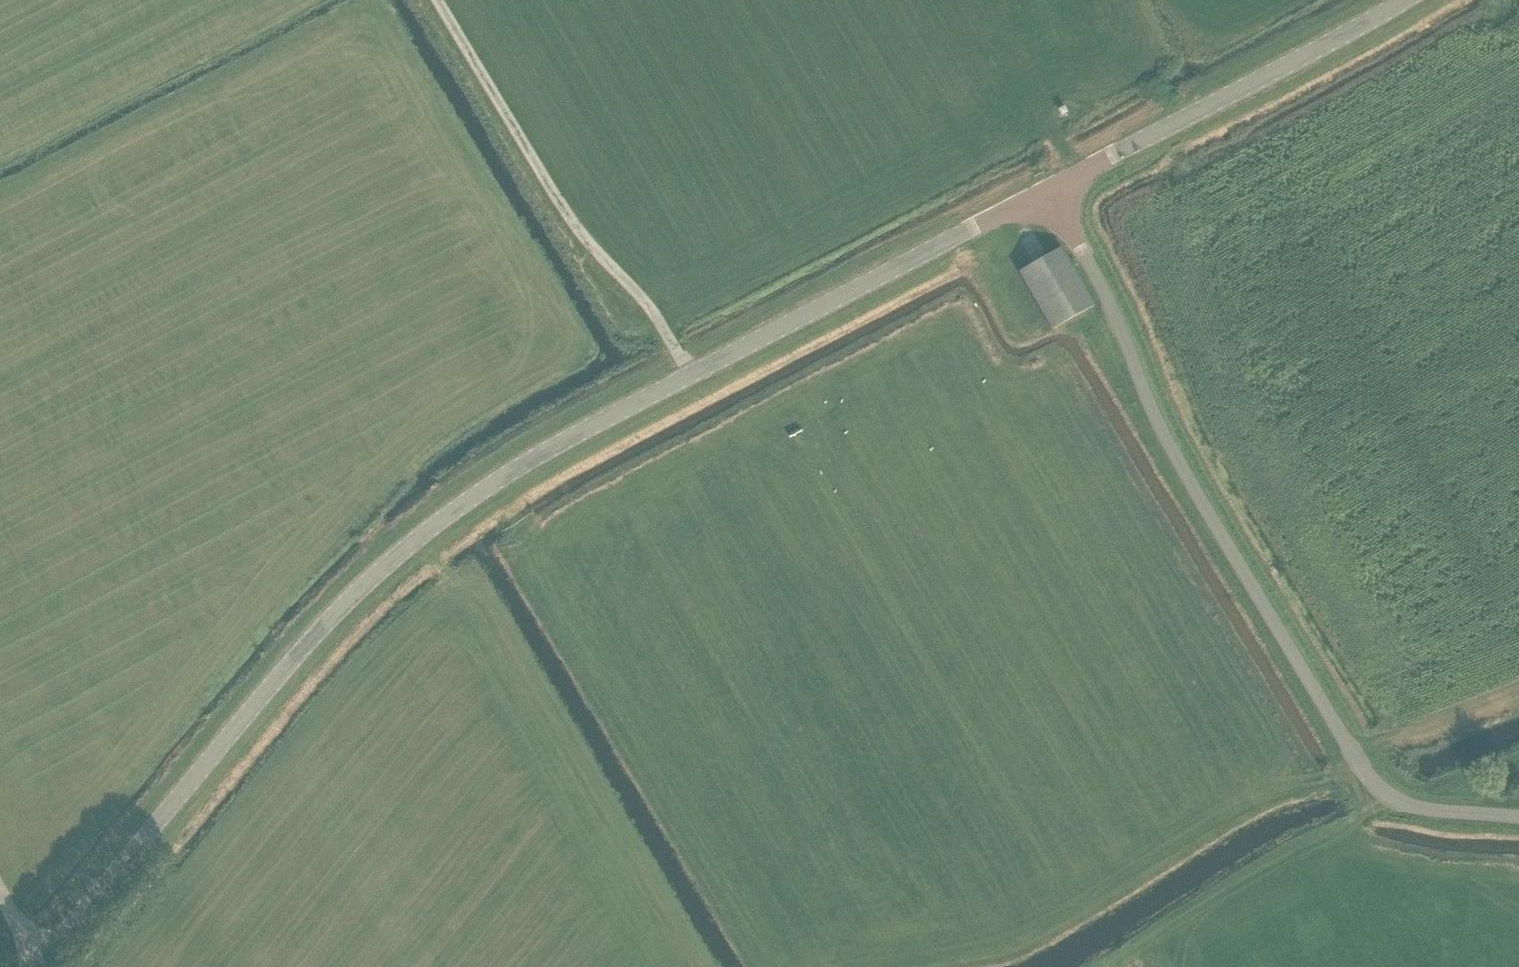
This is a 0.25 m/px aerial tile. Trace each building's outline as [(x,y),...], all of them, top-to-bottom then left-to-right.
[(1052,329),(1094,305),(1060,247),(1019,271),(1052,329)]
